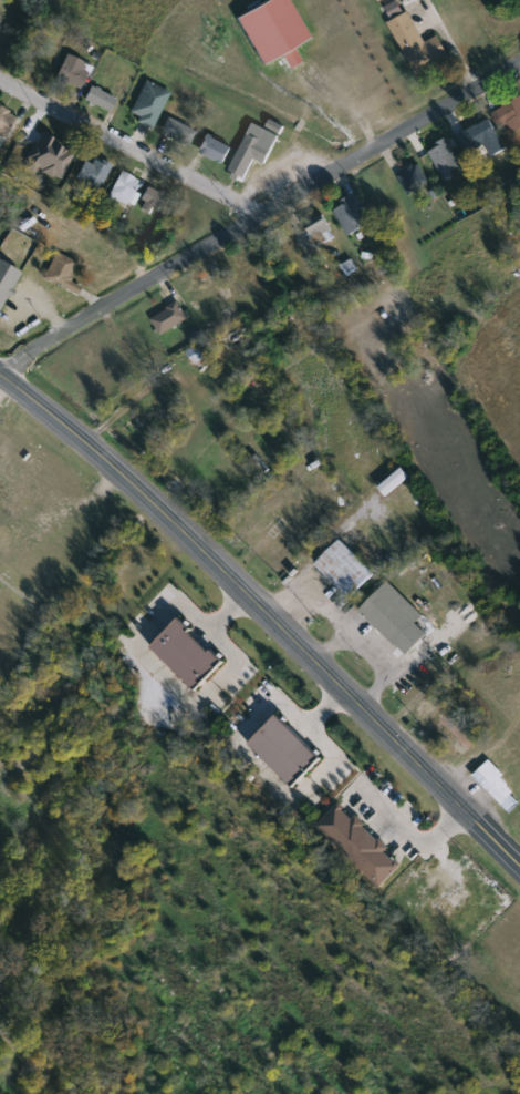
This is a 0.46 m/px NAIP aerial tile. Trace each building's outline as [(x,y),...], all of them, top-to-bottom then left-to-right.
[(236,18),(266,0),(286,0),(308,37),(290,47),(298,60),(287,67),(279,53),(261,63),(236,18)] [(386,8),(401,0),(403,0),(424,43),(439,35),(449,58),(416,74),(391,23),(393,22),(386,8)] [(3,51),(9,33),(0,29),(0,50),(3,51)] [(92,71),(75,91),(54,74),(70,54),(92,71)] [(153,129),(128,117),(144,81),(168,92),(153,129)] [(84,102),(90,88),(115,99),(110,113),(84,102)] [(492,113),(519,98),(519,130),(506,137),(492,113)] [(17,117),(0,145),(0,108),(17,117)] [(195,134),(185,150),(159,132),(170,116),(195,134)] [(466,153),(460,132),(495,122),(503,151),(491,154),(489,146),(466,153)] [(267,165),(254,160),(247,180),(231,173),(251,123),(279,135),(267,165)] [(197,153),(205,134),(233,147),(225,165),(197,153)] [(445,178),(428,150),(446,140),(462,167),(445,178)] [(75,181),(85,159),(108,168),(97,192),(75,181)] [(409,194),(398,175),(418,164),(429,183),(409,194)] [(138,181),(127,204),(122,202),(118,207),(106,202),(121,172),(138,181)] [(145,184),(137,197),(142,200),(138,207),(149,213),(153,205),(158,207),(165,194),(145,184)] [(354,195),(372,224),(351,236),(333,207),(354,195)] [(316,243),(309,231),(325,221),(333,233),(316,243)] [(76,295),(43,280),(54,253),(76,263),(69,282),(80,286),(76,295)] [(20,273),(0,309),(0,262),(20,273)] [(163,337),(152,319),(178,303),(189,320),(163,337)] [(351,600),(318,565),(342,541),(376,575),(351,600)] [(420,613),(391,643),(357,609),(387,580),(420,613)] [(223,660),(195,689),(149,645),(178,616),(190,627),(187,631),(209,651),(211,648),(223,660)] [(318,757),(289,786),(245,743),(273,713),(318,757)] [(519,797),(506,810),(470,775),(483,760),(519,797)] [(398,862),(376,886),(314,824),(336,800),(343,807),(341,809),(351,818),(355,814),(364,822),(362,826),(376,840),(378,838),(386,846),(382,850),(392,860),(394,858),(398,862)]
